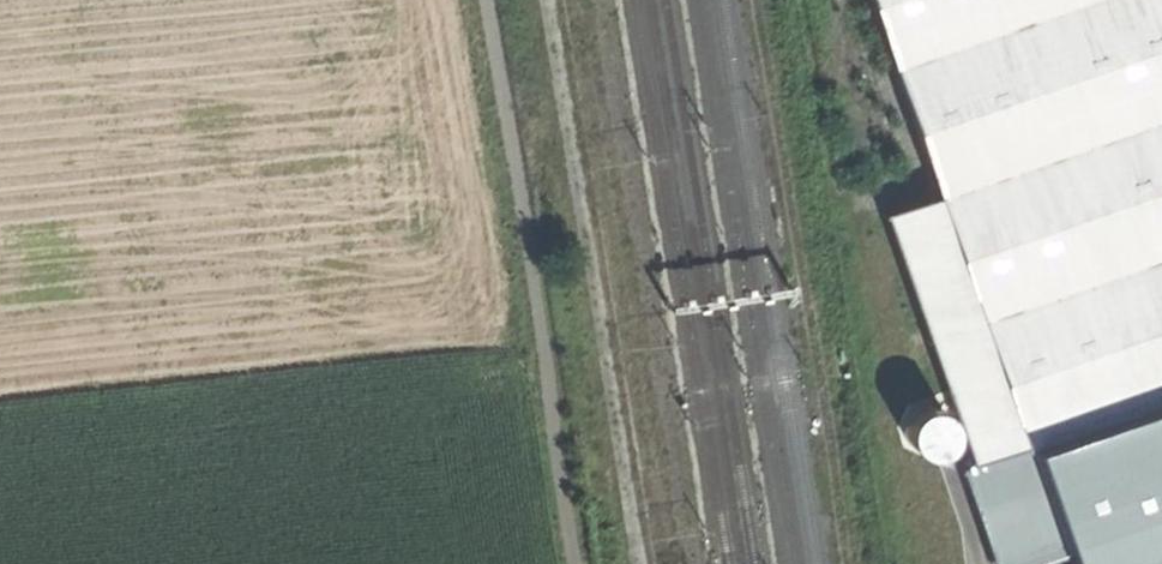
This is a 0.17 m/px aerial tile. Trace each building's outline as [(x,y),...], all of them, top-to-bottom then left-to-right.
[(924,138),(1027,443),(1065,551),(1069,563),(1161,563),(1161,0),(873,0),(924,138)] [(1027,443),(924,138),(901,146),(919,198),(888,208),(973,460),(1027,443)] [(1065,551),(1027,443),(960,465),(993,563),(1031,563),(1065,551)]
